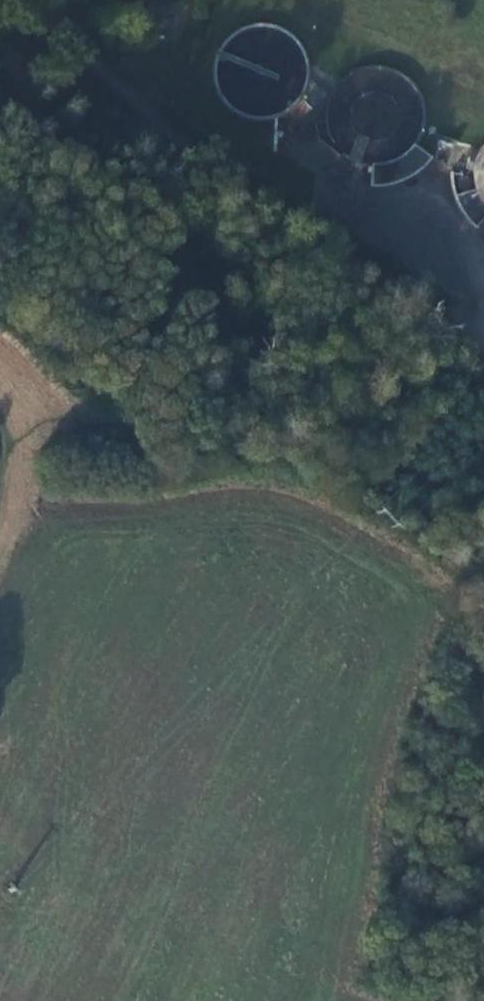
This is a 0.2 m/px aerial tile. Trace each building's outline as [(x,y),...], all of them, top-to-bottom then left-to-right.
[(239,113),(242,114),(244,114),(247,115),(251,116),(253,116),(257,116),(260,116),(263,116),(265,116),(269,115),(272,114),(274,113),(277,112),(280,111),(283,110),(285,108),(288,106),(290,104),(292,102),(294,100),(296,97),(298,95),(299,93),(301,90),(302,87),(303,84),(304,82),(305,78),(306,76),(306,72),(306,69),(306,67),(306,63),(306,60),(305,57),(304,55),(303,52),(302,49),(301,46),(299,43),(298,41),(296,38),(294,36),(292,34),(290,32),(287,30),(285,28),(282,27),(280,25),(277,24),(274,23),(271,22),(268,21),(265,20),(262,20),(259,20),(256,20),(253,20),(250,20),(247,21),(244,22),(241,23),(239,24),(236,25),(233,27),(231,28),(228,30),(226,32),(224,34),(222,36),(220,39),(218,41),(216,44),(215,46),(214,49),(213,52),(211,55),(211,58),(210,61),(210,64),(210,67),(210,70),(210,73),(210,76),(211,79),(212,82),(213,85),(214,87),(215,90),(217,93),(218,95),(220,98),(222,100),(224,102),(226,104),(228,106),(231,108),(233,110),(236,111),(239,113)] [(371,165),(375,165),(377,165),(380,165),(383,164),(386,164),(389,163),(392,162),(395,161),(398,159),(400,158),(403,156),(405,155),(408,153),(410,150),(412,148),(414,146),(415,144),(417,141),(419,138),(420,135),(421,133),(422,130),(422,127),(423,124),(424,121),(424,118),(424,115),(424,112),(423,109),(422,106),(422,103),(421,100),(420,97),(419,94),(417,92),(415,89),(414,87),(412,84),(410,82),(407,80),(405,79),(402,77),(400,75),(397,74),(395,72),(392,71),(389,70),(386,69),(383,69),(380,69),(377,68),(374,69),(371,69),(368,69),(365,70),(362,70),(359,71),(356,72),(354,74),(351,75),(348,77),(346,79),(344,80),(341,83),(339,85),(337,87),(336,90),(334,92),(332,95),(331,98),(330,100),(329,103),(329,106),(328,109),(327,112),(328,115),(328,118),(328,121),(328,124),(329,127),(329,130),(330,133),(331,136),(333,139),(334,141),(336,144),(338,146),(340,149),(341,150),(343,152),(346,155),(349,156),(351,158),(354,160),(357,161),(359,162),(362,163),(365,164),(368,164),(371,165)] [(483,143),(482,145),(480,148),(479,151),(477,154),(476,156),(475,159),(474,162),(474,166),(474,168),(473,171),(473,175),(474,178),(474,181),(474,184),(475,186),(476,190),(477,192),(479,195),(480,198),(482,200),(483,203),(483,142),(483,143)] [(433,155),(415,144),(414,146),(412,148),(410,150),(408,153),(405,155),(403,156),(400,158),(398,159),(395,161),(392,162),(389,163),(386,164),(383,164),(380,165),(377,165),(375,165),(374,185),(378,185),(382,185),(387,185),(391,184),(395,183),(399,181),(403,180),(407,178),(411,176),(415,174),(418,171),(422,168),(424,165),(428,162),(430,159),(433,155)] [(453,175),(453,180),(454,184),(455,188),(456,192),(457,196),(459,201),(460,204),(463,208),(465,212),(468,215),(470,219),(473,222),(477,225),(478,226),(483,218),(483,203),(482,200),(480,198),(479,195),(477,192),(476,190),(475,186),(474,184),(474,181),(474,178),(473,175),(473,171),(453,171),(453,175)]
